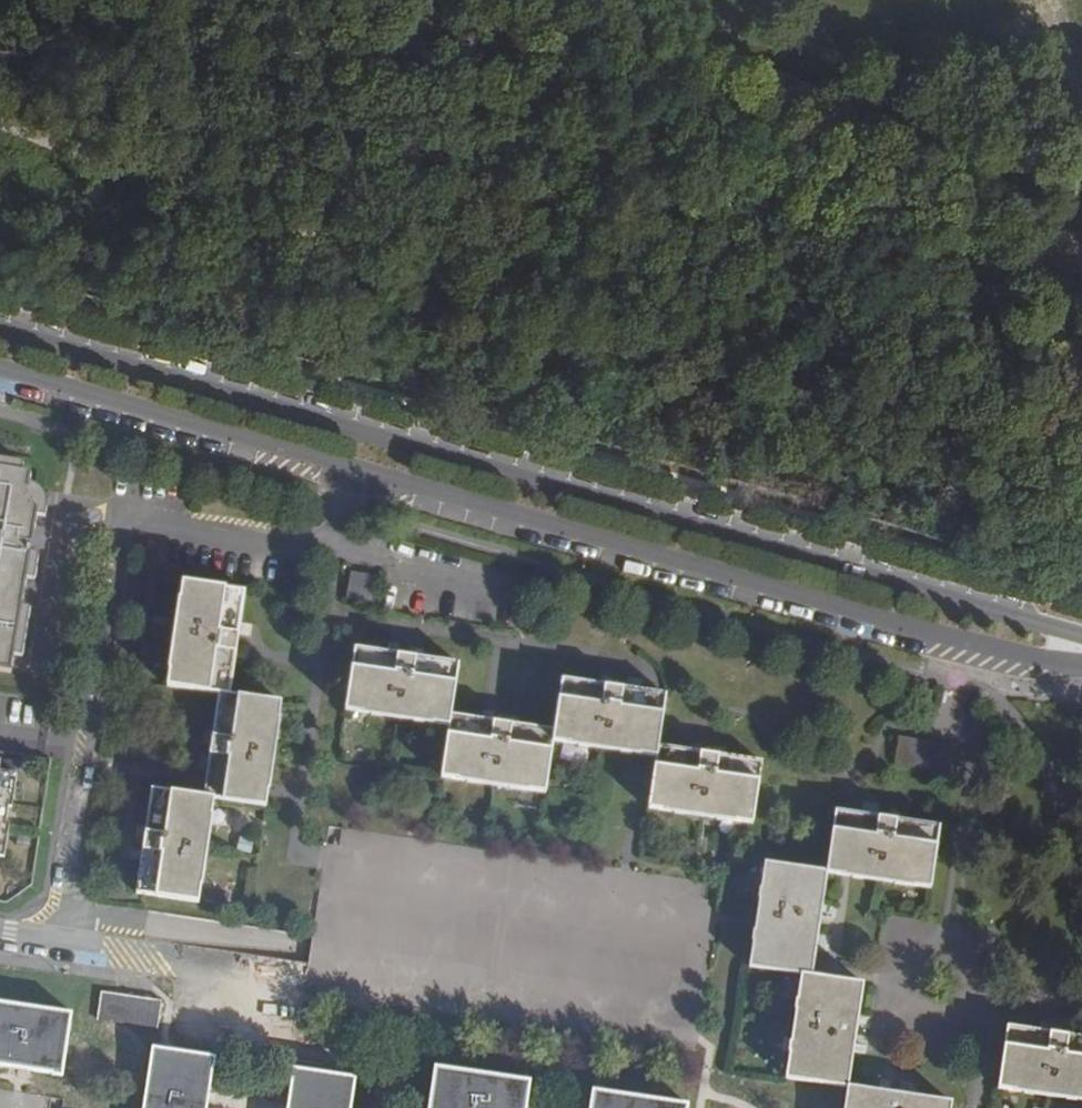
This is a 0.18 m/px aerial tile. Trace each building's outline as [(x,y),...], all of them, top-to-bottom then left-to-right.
[(19,469),(20,461),(0,457),(0,466),(19,469)] [(11,664),(13,649),(21,603),(26,574),(30,549),(36,512),(38,499),(36,493),(31,489),(26,488),(27,480),(29,470),(19,469),(0,466),(0,662),(11,664)] [(37,482),(27,480),(26,488),(31,489),(36,493),(38,499),(36,512),(44,513),(47,498),(45,495),(44,490),(42,487),(40,484),(37,482)] [(38,551),(30,549),(26,574),(34,575),(38,551)] [(378,577),(353,573),(348,601),(373,605),(378,577)] [(221,695),(230,696),(245,594),(184,585),(169,687),(221,695)] [(29,604),(21,603),(13,649),(22,650),(29,604)] [(451,727),(452,717),(460,666),(357,651),(348,711),(451,727)] [(556,733),(554,742),(658,758),(659,748),(667,697),(563,682),(556,733)] [(206,797),(215,799),(267,807),(282,704),(230,696),(221,695),(206,797)] [(452,717),(451,727),(443,778),(484,784),(547,793),(554,742),(556,733),(488,723),(452,717)] [(960,747),(901,738),(896,767),(956,776),(960,747)] [(659,748),(658,758),(650,809),(753,825),(762,764),(659,748)] [(3,858),(8,823),(5,822),(7,809),(10,810),(15,775),(0,772),(0,857),(3,858)] [(215,799),(206,797),(154,790),(138,892),(199,902),(215,799)] [(828,874),(931,890),(940,829),(837,813),(828,874)] [(803,975),(813,977),(828,874),(767,865),(751,967),(803,975)] [(813,977),(803,975),(787,1079),(830,1085),(849,1088),(864,984),(813,977)] [(158,1030),(162,1002),(103,993),(99,1021),(158,1030)] [(62,1076),(71,1015),(0,1004),(0,1066),(62,1076)] [(1008,1029),(999,1089),(1081,1102),(1081,1040),(1008,1029)] [(214,1059),(154,1049),(145,1107),(207,1107),(214,1059)] [(437,1069),(431,1107),(527,1107),(531,1084),(437,1069)] [(355,1079),(295,1070),(289,1107),(351,1107),(355,1079)] [(849,1088),(846,1107),(951,1107),(951,1104),(849,1088)] [(688,1107),(594,1093),(592,1107),(688,1107)]
